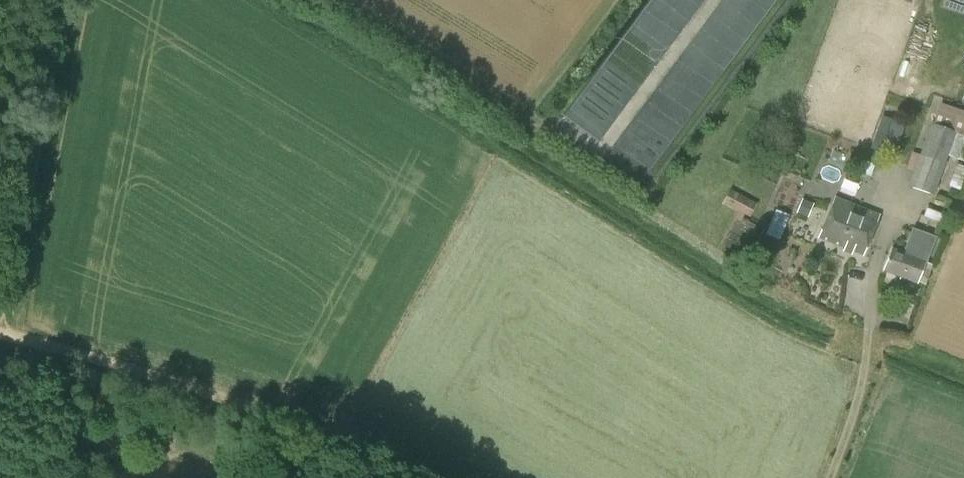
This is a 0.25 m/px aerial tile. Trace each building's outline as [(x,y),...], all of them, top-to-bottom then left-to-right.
[(881,116),(870,149),(893,157),(904,124),(881,116)] [(956,132),(930,123),(908,187),(933,196),(956,132)] [(962,188),(963,177),(963,170),(956,169),(952,186),(962,188)] [(730,191),(723,204),(740,213),(747,200),(730,191)] [(834,198),(818,239),(862,256),(878,215),(834,198)] [(796,214),(807,218),(813,205),(802,200),(796,214)] [(939,213),(927,208),(924,217),(935,222),(939,213)] [(917,284),(925,261),(926,259),(934,240),(912,232),(906,246),(920,251),(917,258),(891,248),(882,271),(917,284)]
